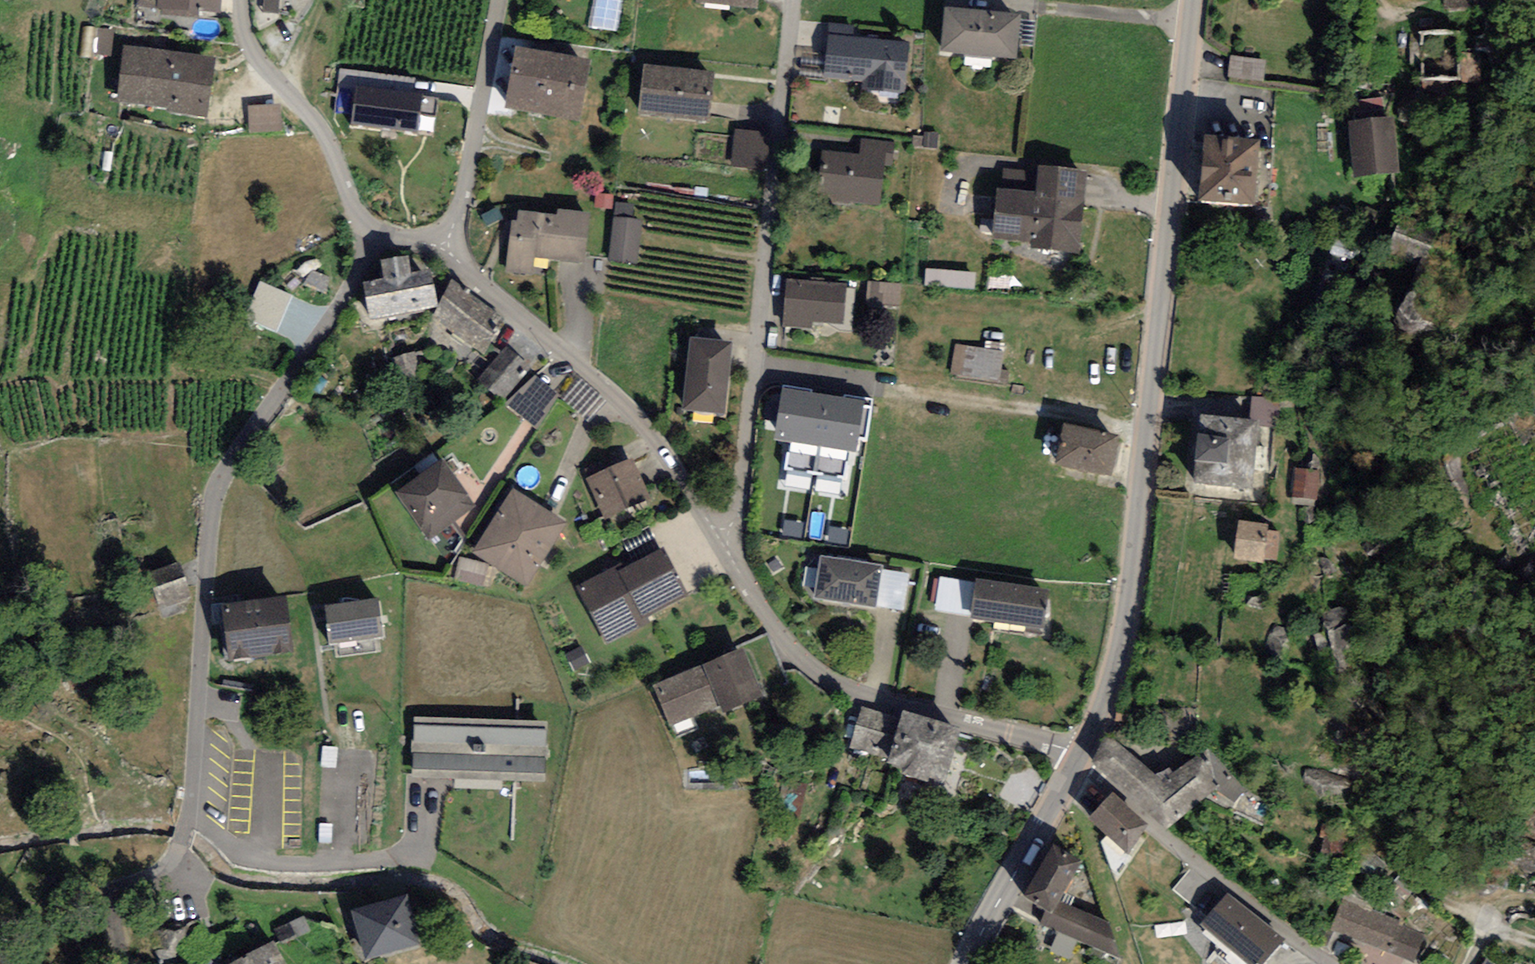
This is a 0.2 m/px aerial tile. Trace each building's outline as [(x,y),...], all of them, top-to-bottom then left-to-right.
[(157,0),(141,0),(140,9),(156,11),(157,0)] [(158,14),(222,19),(223,0),(159,0),(158,14)] [(696,4),(756,11),(757,0),(697,0),(696,4)] [(1020,20),(945,13),(941,56),(1015,63),(1020,20)] [(853,27),(827,25),(822,80),(862,84),(861,91),(902,95),(907,44),(851,39),(853,27)] [(1461,31),(1424,31),(1424,84),(1483,84),(1483,55),(1461,55),(1461,31)] [(1464,36),(1464,53),(1479,53),(1480,37),(1464,36)] [(216,63),(124,48),(114,107),(206,122),(216,63)] [(590,66),(515,53),(504,112),(580,126),(590,66)] [(1232,58),(1232,80),(1267,80),(1268,58),(1232,58)] [(715,77),(644,69),(639,118),(710,126),(715,77)] [(355,93),(355,133),(422,134),(423,94),(355,93)] [(252,133),(284,133),(284,106),(252,107),(252,133)] [(1391,122),(1349,126),(1355,181),(1397,177),(1391,122)] [(736,132),(734,169),(770,170),(771,133),(736,132)] [(857,157),(822,154),(817,202),(880,208),(885,162),(892,163),(894,144),(859,140),(857,157)] [(1260,150),(1205,144),(1197,210),(1253,216),(1260,150)] [(1036,198),(997,194),(992,244),(1031,248),(1030,253),(1079,258),(1087,175),(1038,170),(1036,198)] [(633,206),(614,204),(607,264),(636,268),(642,223),(631,221),(633,206)] [(516,223),(512,223),(505,272),(532,276),(534,258),(583,264),(589,215),(554,210),(553,217),(517,213),(516,223)] [(1441,233),(1402,219),(1389,255),(1427,269),(1441,233)] [(384,285),(364,288),(370,323),(436,312),(430,275),(410,278),(407,261),(380,265),(384,285)] [(928,288),(978,289),(978,272),(928,271),(928,288)] [(248,319),(280,333),(296,296),(264,282),(248,319)] [(846,287),(787,282),(783,332),(812,334),(812,327),(842,329),(846,287)] [(902,306),(902,283),(870,282),(870,306),(902,306)] [(457,287),(432,320),(479,355),(503,322),(457,287)] [(732,347),(689,343),(682,413),(724,418),(732,347)] [(1003,353),(955,345),(949,377),(997,386),(1003,353)] [(528,369),(504,350),(476,383),(501,403),(528,369)] [(558,398),(534,378),(509,405),(538,427),(558,398)] [(863,406),(782,392),(774,444),(854,457),(863,406)] [(1257,426),(1278,427),(1279,398),(1257,398),(1257,426)] [(1257,427),(1195,423),(1190,491),(1252,495),(1257,427)] [(1119,442),(1064,430),(1055,470),(1110,483),(1119,442)] [(632,461),(586,482),(604,522),(650,501),(632,461)] [(444,462),(397,494),(428,541),(476,509),(444,462)] [(1319,472),(1294,470),(1292,499),(1317,501),(1319,472)] [(567,526),(512,492),(472,557),(527,591),(567,526)] [(1267,527),(1236,523),(1231,563),(1264,567),(1265,562),(1278,563),(1282,533),(1266,531),(1267,527)] [(614,569),(577,587),(606,646),(652,623),(650,619),(688,599),(663,550),(617,574),(614,569)] [(881,570),(819,561),(813,603),(875,613),(881,570)] [(180,566),(147,577),(158,612),(192,601),(180,566)] [(1048,594),(976,583),(970,622),(1042,634),(1048,594)] [(285,602),(220,610),(228,667),(293,659),(285,602)] [(378,603),(325,609),(330,648),(382,642),(378,603)] [(768,634),(741,644),(758,686),(785,676),(768,634)] [(589,664),(580,647),(564,655),(573,672),(589,664)] [(742,651),(652,688),(669,730),(719,709),(722,717),(762,700),(742,651)] [(899,720),(861,709),(848,751),(891,763),(889,771),(945,787),(961,734),(901,717),(899,720)] [(546,728),(414,722),(411,778),(544,784),(546,728)] [(1164,785),(1107,737),(1092,765),(1166,833),(1208,798),(1229,809),(1245,790),(1208,750),(1164,785)] [(1149,834),(1112,799),(1089,824),(1126,858),(1149,834)] [(1051,848),(1022,902),(1048,916),(1044,925),(1118,963),(1121,963),(1108,926),(1066,904),(1086,866),(1051,848)] [(1228,896),(1199,931),(1240,963),(1269,963),(1286,943),(1228,896)] [(1343,898),(1330,933),(1411,963),(1415,963),(1428,931),(1343,898)] [(352,915),(365,963),(372,963),(420,951),(406,900),(352,915)] [(303,918),(274,931),(282,946),(310,933),(303,918)] [(243,963),(283,963),(274,947),(243,963)] [(1403,962),(1371,953),(1368,963),(1403,963),(1403,962)]
